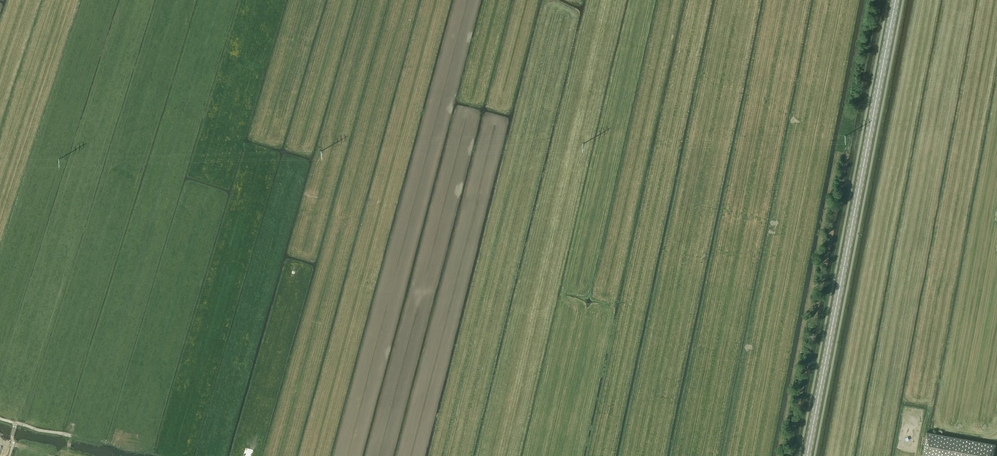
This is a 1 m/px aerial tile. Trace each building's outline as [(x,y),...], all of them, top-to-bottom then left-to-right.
[(922,455),(993,455),(995,444),(926,432),(922,455)]
